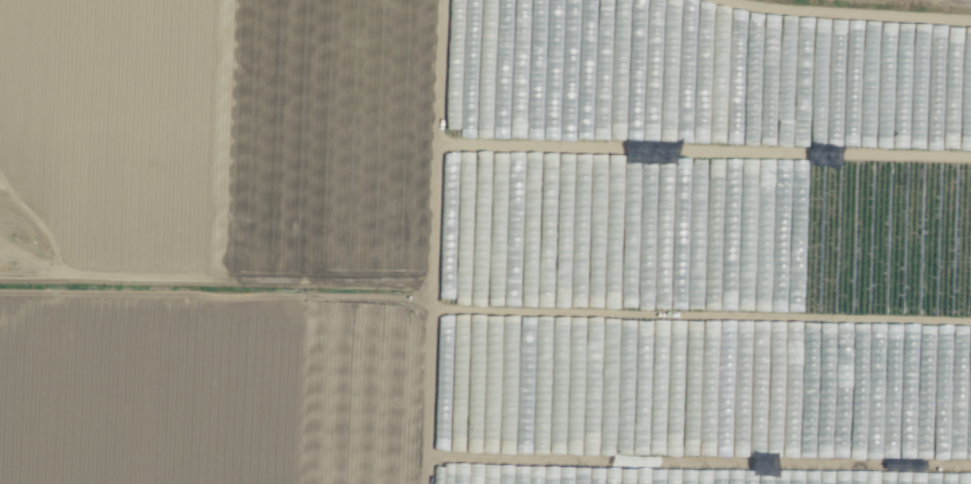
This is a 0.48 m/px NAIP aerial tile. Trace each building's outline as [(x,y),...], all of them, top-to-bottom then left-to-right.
[(654,473),(650,471),(643,481),(692,480),(689,483),(970,483),(970,469),(654,473)]
